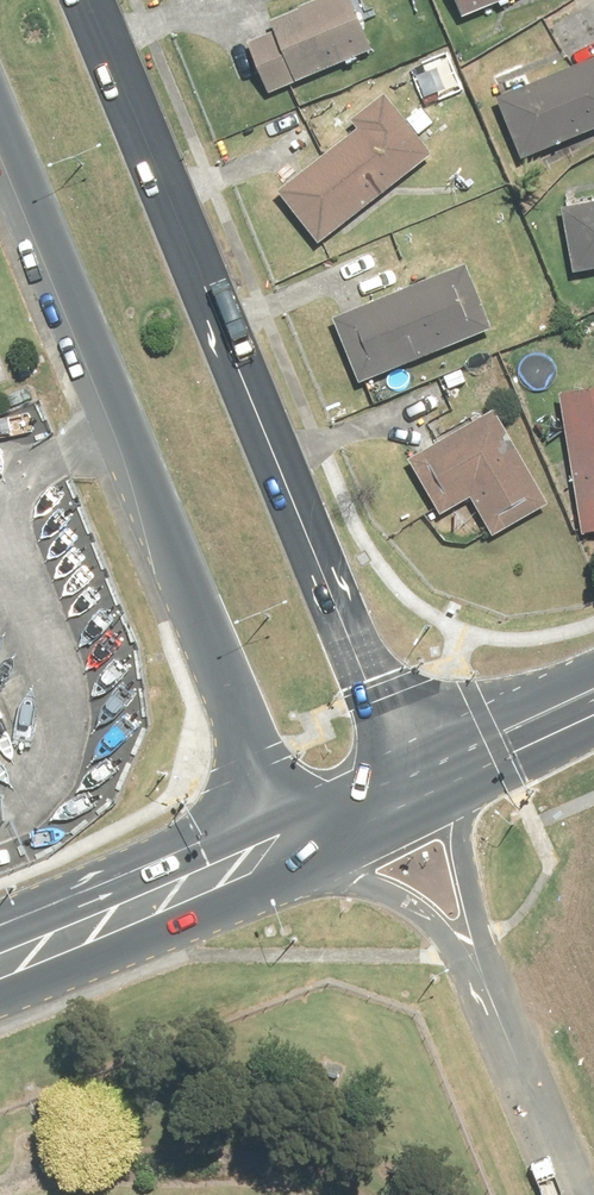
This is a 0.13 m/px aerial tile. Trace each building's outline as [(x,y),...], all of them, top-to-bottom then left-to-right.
[(267,97),(370,54),(347,0),(329,0),(268,26),(272,35),(245,46),(267,97)] [(460,20),(505,0),(452,0),(460,20)] [(520,162),(593,132),(593,61),(495,101),(520,162)] [(314,248),(430,158),(384,98),(349,125),(356,133),(274,197),(314,248)] [(573,275),(593,272),(593,204),(561,210),(573,275)] [(331,321),(358,386),(489,332),(462,267),(331,321)] [(559,398),(582,537),(593,535),(593,392),(559,398)] [(548,509),(492,411),(404,461),(437,519),(469,501),(491,541),(548,509)]
